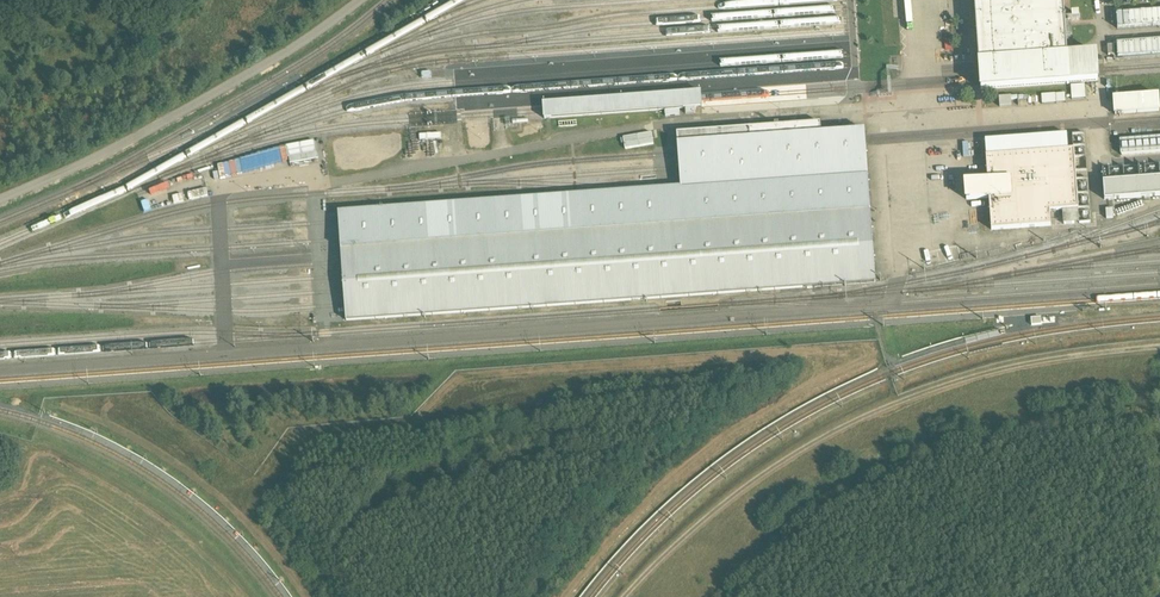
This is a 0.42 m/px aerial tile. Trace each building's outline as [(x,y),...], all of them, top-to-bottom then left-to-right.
[(980,80),(981,90),(1098,81),(1097,71),(1096,54),(1067,56),(1063,0),(974,0),(980,80)] [(1117,15),(1118,29),(1159,26),(1159,11),(1117,15)] [(1117,44),(1118,58),(1159,56),(1159,42),(1117,44)] [(1071,98),(1086,98),(1085,84),(1071,84),(1071,98)] [(542,111),(542,120),(702,108),(702,100),(701,92),(541,104),(542,111)] [(1158,95),(1113,99),(1115,115),(1159,112),(1159,103),(1158,95)] [(1000,96),(1000,105),(1012,105),(1011,96),(1000,96)] [(820,124),(749,129),(749,139),(677,145),(678,154),(679,168),(680,182),(681,189),(677,189),(338,213),(339,226),(341,243),(341,250),(870,211),(870,201),(868,185),(867,170),(866,155),(865,142),(864,131),(821,134),(820,124)] [(749,129),(676,134),(677,145),(749,139),(749,129)] [(1120,141),(1121,155),(1159,152),(1159,138),(1120,141)] [(975,155),(975,141),(957,142),(958,156),(975,155)] [(316,142),(218,162),(221,176),(291,162),(291,163),(319,157),(316,142)] [(1078,148),(1079,169),(1087,169),(1086,148),(1078,148)] [(1074,150),(986,157),(988,181),(966,183),(967,200),(989,199),(990,215),(1050,211),(1050,212),(1078,210),(1074,150)] [(1105,200),(1159,196),(1159,178),(1103,183),(1105,200)] [(150,192),(151,196),(169,189),(168,185),(150,192)] [(188,194),(190,202),(208,197),(206,190),(188,194)] [(173,198),(175,205),(184,203),(182,195),(173,198)] [(142,204),(145,214),(152,211),(148,202),(142,204)] [(870,211),(342,250),(343,264),(344,278),(344,292),(346,309),(347,321),(875,283),(874,269),(873,254),(871,236),(870,223),(870,211)] [(1050,211),(990,215),(991,231),(1051,226),(1050,212),(1050,211)]
